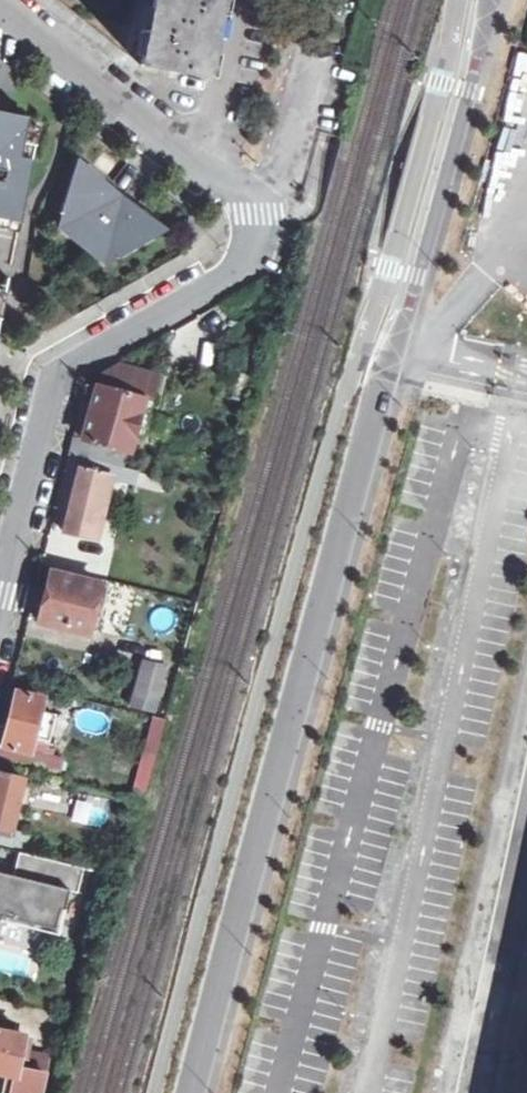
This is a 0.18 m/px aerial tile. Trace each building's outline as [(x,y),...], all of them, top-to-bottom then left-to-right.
[(141,65),(207,78),(222,0),(154,0),(141,65)] [(16,72),(0,68),(0,226),(17,230),(40,126),(27,124),(29,117),(8,113),(16,72)] [(62,214),(119,259),(154,238),(160,231),(152,224),(156,219),(92,168),(87,173),(79,167),(74,174),(62,214)] [(83,439),(129,452),(144,398),(154,401),(160,376),(120,365),(106,373),(102,387),(98,385),(93,404),(83,439)] [(73,437),(83,439),(93,404),(83,401),(73,437)] [(73,437),(68,454),(82,458),(125,468),(129,452),(83,439),(73,437)] [(140,472),(125,468),(82,458),(80,468),(117,478),(116,480),(142,487),(144,477),(139,475),(140,472)] [(116,480),(117,478),(80,468),(64,532),(102,541),(116,480)] [(52,572),(39,621),(86,633),(98,584),(52,572)] [(173,625),(185,628),(189,611),(177,608),(173,625)] [(167,666),(141,670),(132,706),(157,712),(167,666)] [(179,669),(167,666),(157,712),(169,714),(179,669)] [(31,748),(34,734),(46,737),(52,713),(40,710),(43,697),(16,691),(3,745),(30,752),(31,748)] [(151,718),(133,796),(145,798),(163,720),(151,718)] [(67,757),(31,748),(30,752),(3,745),(0,745),(0,765),(61,779),(67,757)] [(20,851),(23,839),(8,835),(22,778),(0,773),(0,847),(20,851)] [(59,934),(70,890),(78,892),(84,867),(20,851),(14,875),(0,872),(0,920),(59,934)] [(16,1076),(23,1036),(0,1032),(0,1073),(16,1076)] [(516,1092),(526,1092),(526,1041),(516,1092)]
